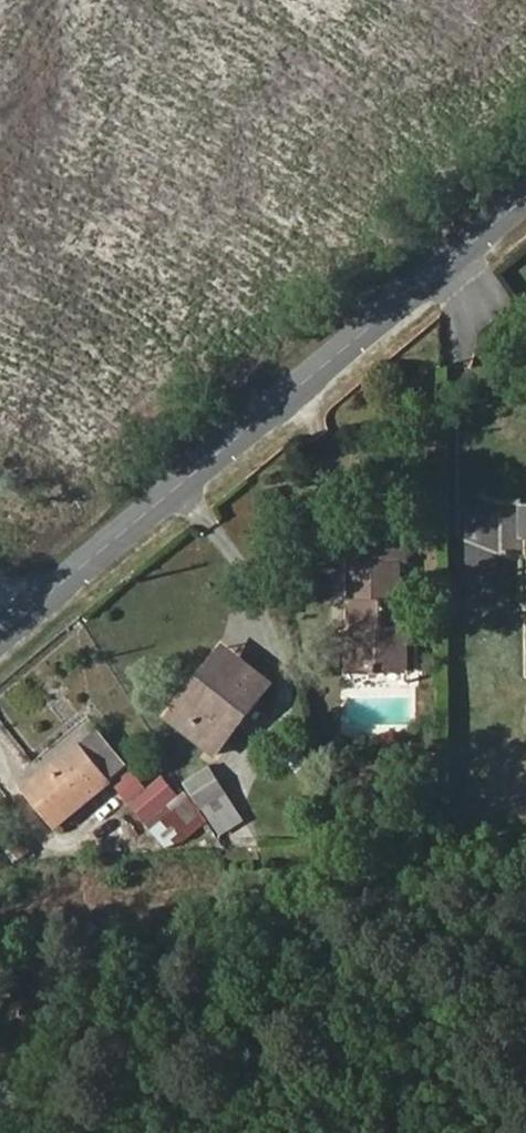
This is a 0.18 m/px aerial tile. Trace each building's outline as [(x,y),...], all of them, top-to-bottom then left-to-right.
[(403,623),(403,562),(410,562),(409,544),(362,545),(362,559),(349,559),(349,597),(363,597),(363,626),(364,670),(411,670),(410,623),(403,623)] [(364,670),(363,626),(349,626),(350,671),(364,670)] [(210,692),(237,657),(224,647),(197,682),(210,692)] [(217,755),(272,684),(237,657),(210,692),(197,682),(170,718),(217,755)] [(129,765),(99,729),(82,743),(112,779),(129,765)] [(55,827),(112,779),(82,743),(82,742),(24,790),(55,827)] [(227,794),(210,767),(185,783),(202,810),(204,808),(227,794)] [(128,803),(148,788),(133,769),(114,784),(128,803)] [(181,843),(208,821),(185,793),(147,823),(167,847),(181,843)] [(244,820),(227,794),(204,808),(221,835),(244,820)] [(20,859),(32,851),(24,839),(12,847),(20,859)]
